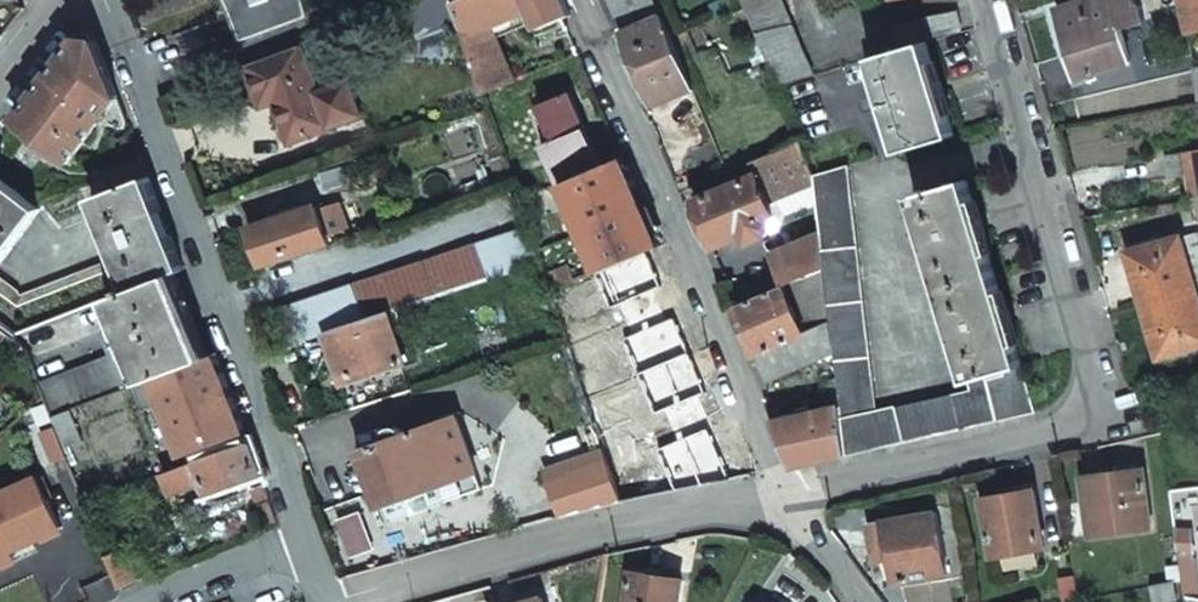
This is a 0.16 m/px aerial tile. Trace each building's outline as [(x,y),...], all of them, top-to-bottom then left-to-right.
[(226,14),(237,42),(306,16),(302,0),(221,0),(226,14)] [(455,5),(480,80),(484,95),(511,84),(493,26),(532,10),(540,30),(571,17),(565,0),(466,0),(455,5)] [(655,106),(694,90),(687,74),(670,34),(656,0),(611,0),(655,106)] [(753,29),(789,22),(780,0),(741,0),(753,29)] [(1059,12),(1078,78),(1131,64),(1121,32),(1146,24),(1142,10),(1138,11),(1135,0),(1098,0),(1059,12)] [(1187,32),(1197,29),(1197,0),(1181,0),(1187,32)] [(902,47),(931,40),(931,39),(959,31),(955,12),(896,26),(902,47)] [(789,22),(753,29),(760,44),(768,64),(778,86),(778,87),(813,77),(789,22)] [(128,123),(96,40),(78,37),(16,118),(29,129),(0,166),(0,176),(37,204),(104,120),(111,126),(114,129),(118,130),(121,130),(124,128),(126,126),(128,123)] [(752,37),(735,44),(739,53),(756,46),(752,37)] [(902,153),(955,137),(927,43),(874,58),(885,95),(872,99),(876,111),(888,107),(901,150),(902,153)] [(289,142),(328,128),(299,45),(246,65),(261,106),(274,102),(289,142)] [(484,95),(480,80),(435,96),(445,125),(489,110),(484,95)] [(571,94),(536,108),(549,142),(538,147),(555,187),(563,185),(602,169),(571,94)] [(728,172),(705,117),(703,113),(673,124),(698,184),(728,172)] [(815,183),(814,175),(800,141),(745,165),(744,165),(749,179),(694,200),(713,248),(744,237),(748,244),(765,237),(768,231),(765,222),(774,218),(768,202),(815,183)] [(584,237),(646,211),(624,159),(602,169),(563,185),(584,237)] [(877,411),(849,165),(814,175),(815,183),(818,210),(821,234),(825,270),(835,353),(847,455),(1034,413),(1036,412),(968,181),(914,196),(971,391),(877,411)] [(0,176),(0,261),(42,208),(37,204),(0,176)] [(15,336),(19,334),(108,299),(171,275),(184,270),(171,236),(149,179),(91,201),(111,260),(17,297),(17,292),(0,278),(0,324),(15,336)] [(330,242),(317,205),(249,228),(262,266),(330,242)] [(600,274),(661,248),(646,211),(584,237),(600,274)] [(388,314),(437,298),(539,265),(536,256),(528,230),(280,311),(292,345),(326,334),(388,314)] [(825,270),(821,234),(771,257),(784,288),(785,288),(789,286),(825,270)] [(1144,304),(1196,289),(1181,238),(1129,253),(1144,304)] [(575,285),(568,267),(543,277),(549,296),(575,285)] [(821,359),(835,353),(825,270),(789,286),(810,333),(806,334),(785,288),(784,288),(735,310),(768,381),(800,368),(821,359)] [(192,363),(204,358),(171,275),(108,299),(128,352),(39,386),(51,419),(71,411),(132,387),(154,378),(158,376),(192,363)] [(789,286),(785,288),(806,334),(810,333),(789,286)] [(1197,346),(1197,295),(1196,289),(1144,304),(1160,357),(1197,346)] [(388,314),(326,334),(342,383),(403,362),(388,314)] [(794,466),(847,455),(835,353),(821,359),(822,370),(828,408),(775,421),(794,466)] [(244,427),(216,354),(204,358),(192,363),(158,376),(154,378),(161,395),(182,450),(244,427)] [(805,378),(822,370),(821,359),(800,368),(805,378)] [(154,378),(132,387),(139,405),(161,395),(154,378)] [(702,438),(684,391),(591,425),(605,468),(607,472),(702,438)] [(71,411),(51,419),(63,450),(83,442),(71,411)] [(452,424),(438,429),(454,474),(468,469),(452,424)] [(441,482),(455,477),(454,474),(438,429),(436,425),(407,435),(405,432),(403,430),(401,429),(398,428),(395,428),(392,429),(390,430),(388,433),(387,435),(388,437),(389,442),(364,451),(391,523),(448,502),(441,482)] [(210,492),(260,473),(249,442),(218,453),(180,467),(164,473),(172,493),(205,481),(210,492)] [(607,472),(605,468),(585,474),(594,505),(615,499),(607,472)] [(1091,537),(1150,530),(1143,471),(1084,478),(1091,537)] [(11,551),(61,528),(38,479),(0,496),(0,555),(11,551)] [(264,526),(276,521),(264,485),(252,489),(264,526)] [(1034,491),(984,501),(994,557),(1044,549),(1034,491)] [(339,531),(331,507),(316,512),(325,536),(339,531)] [(874,551),(889,548),(896,580),(945,572),(934,512),(870,524),(874,551)] [(1193,557),(1191,537),(1178,535),(1181,555),(1193,557)] [(137,582),(124,550),(104,557),(118,591),(137,582)] [(0,555),(0,569),(16,562),(11,551),(0,555)] [(631,570),(627,601),(678,601),(681,579),(631,570)] [(1166,574),(1149,577),(1151,587),(1168,584),(1166,574)] [(1171,583),(1168,584),(1151,587),(1153,601),(1155,601),(1173,599),(1171,583)] [(1052,595),(1053,601),(1070,601),(1068,592),(1052,595)]
